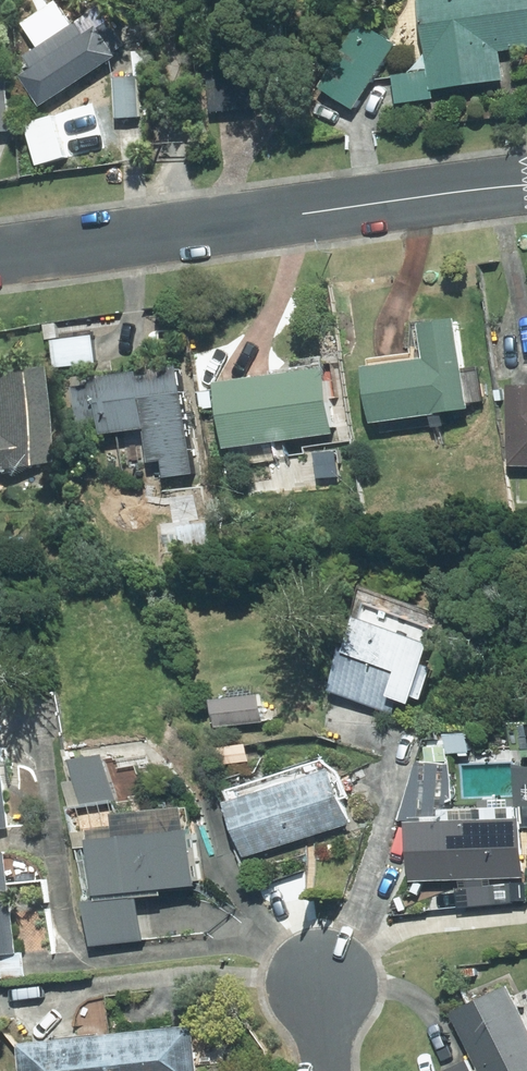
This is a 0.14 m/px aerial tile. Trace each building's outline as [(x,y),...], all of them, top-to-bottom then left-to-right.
[(509,78),(505,48),(526,45),(526,0),(424,0),(436,88),(509,78)] [(91,33),(82,20),(30,55),(38,67),(27,75),(47,105),(123,55),(121,51),(131,45),(118,25),(108,32),(103,25),(91,33)] [(361,108),(402,44),(370,24),(330,89),(361,108)] [(216,110),(272,105),(268,67),(212,71),(216,110)] [(142,116),(140,75),(116,76),(118,117),(142,116)] [(381,421),(480,406),(466,316),(430,321),(436,355),(373,364),(381,421)] [(64,366),(104,362),(101,334),(60,339),(64,366)] [(199,472),(187,364),(100,374),(101,383),(82,386),(86,423),(108,420),(110,432),(151,428),(154,461),(168,460),(170,476),(199,472)] [(46,462),(34,366),(0,371),(0,468),(46,462)] [(233,466),(279,459),(277,441),(342,433),(333,366),(222,381),(233,466)] [(520,381),(517,464),(526,465),(526,382),(520,381)] [(211,523),(179,526),(181,547),(214,544),(211,523)] [(338,690),(398,713),(406,695),(427,703),(430,696),(437,699),(450,665),(444,663),(452,642),(380,615),(368,648),(356,643),(338,690)] [(222,726),(271,720),(267,692),(219,698),(222,726)] [(1,698),(0,698),(0,829),(15,828),(8,725),(3,725),(1,698)] [(453,813),(449,749),(433,747),(407,812),(411,878),(523,872),(519,809),(453,813)] [(90,806),(123,803),(118,755),(85,759),(90,806)] [(250,856),(358,823),(342,771),(234,803),(250,856)] [(101,894),(202,885),(198,830),(97,839),(101,894)] [(20,850),(0,851),(0,955),(24,954),(20,850)] [(94,945),(149,940),(144,895),(89,900),(94,945)] [(507,981),(450,1009),(479,1067),(474,1070),(468,1058),(444,1070),(445,1070),(526,1070),(526,1021),(507,981)] [(195,1024),(33,1042),(36,1070),(200,1070),(195,1024)]
